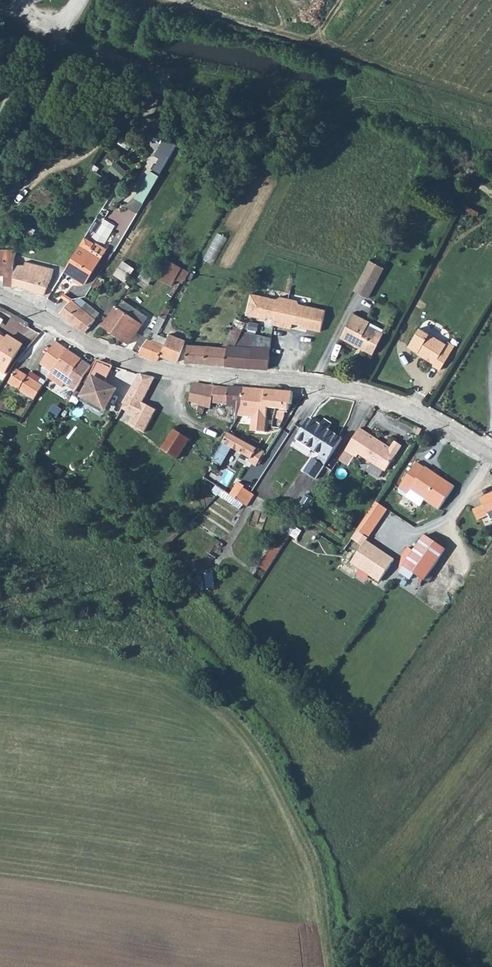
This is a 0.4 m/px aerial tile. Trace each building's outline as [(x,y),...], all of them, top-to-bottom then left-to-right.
[(160,174),(173,152),(165,148),(152,169),(160,174)] [(110,167),(122,177),(128,170),(116,159),(110,167)] [(143,202),(159,175),(151,171),(135,197),(143,202)] [(219,231),(205,257),(215,262),(229,236),(219,231)] [(64,270),(86,283),(101,258),(89,251),(95,241),(86,236),(64,270)] [(3,275),(3,285),(13,286),(13,276),(14,273),(14,265),(14,258),(17,250),(0,250),(0,275),(3,275)] [(158,277),(172,285),(176,278),(184,282),(186,278),(190,271),(168,259),(158,277)] [(354,291),(368,298),(385,267),(371,259),(354,291)] [(114,274),(125,282),(134,268),(123,260),(114,274)] [(13,286),(22,289),(22,287),(44,294),(54,268),(25,261),(24,265),(14,265),(14,273),(13,276),(13,286)] [(136,282),(143,286),(153,270),(145,266),(136,282)] [(186,278),(191,280),(195,272),(190,271),(186,278)] [(91,286),(98,290),(105,280),(98,275),(91,286)] [(277,298),(251,293),(246,314),(260,317),(260,315),(266,317),(275,318),(274,324),(292,328),(293,322),(301,324),(307,325),(307,327),(321,331),(326,309),(300,303),(297,300),(280,296),(277,298)] [(59,313),(72,324),(84,333),(85,334),(96,319),(95,318),(99,312),(80,297),(71,299),(59,313)] [(102,325),(130,344),(147,317),(120,298),(102,325)] [(139,353),(158,361),(160,355),(177,362),(185,341),(169,334),(167,339),(157,334),(167,316),(163,313),(148,338),(140,351),(139,353)] [(340,337),(372,355),(384,333),(368,324),(370,321),(353,313),(340,337)] [(185,363),(269,369),(270,347),(254,346),(258,335),(242,331),(243,329),(233,325),(224,347),(187,344),(185,363)] [(408,345),(421,353),(420,355),(433,363),(432,364),(439,369),(449,354),(442,349),(445,343),(419,326),(408,345)] [(140,351),(148,338),(142,335),(134,347),(140,351)] [(6,373),(22,345),(8,337),(5,342),(0,339),(0,369),(6,373)] [(281,357),(285,339),(280,338),(275,341),(271,355),(281,357)] [(442,349),(449,354),(454,344),(447,340),(445,343),(442,349)] [(52,372),(67,349),(56,341),(40,364),(52,372)] [(49,378),(62,387),(67,381),(78,388),(91,367),(67,349),(52,372),(49,378)] [(99,361),(97,365),(110,372),(113,366),(99,361)] [(97,365),(90,378),(94,380),(84,398),(104,408),(114,391),(103,385),(110,372),(97,365)] [(34,400),(43,386),(37,383),(40,378),(30,371),(27,376),(17,369),(8,384),(34,400)] [(140,375),(123,409),(134,414),(129,423),(146,432),(159,410),(145,402),(155,378),(140,375)] [(189,401),(199,404),(204,384),(193,383),(189,401)] [(199,404),(196,412),(202,414),(205,407),(210,408),(211,402),(233,404),(230,414),(237,416),(237,415),(242,407),(242,405),(244,388),(204,384),(199,404)] [(251,431),(264,432),(266,407),(276,408),(273,417),(282,421),(285,409),(289,410),(289,404),(291,404),(293,392),(244,388),(242,405),(242,407),(237,415),(252,417),(251,431)] [(301,416),(291,432),(297,435),(307,420),(301,416)] [(321,425),(310,418),(296,440),(320,455),(316,461),(312,458),(303,471),(316,479),(342,438),(328,430),(321,425)] [(321,425),(328,430),(332,424),(324,419),(321,425)] [(345,451),(354,457),(357,453),(385,472),(401,446),(394,441),(390,447),(388,450),(368,437),(370,434),(361,428),(345,451)] [(161,450),(177,460),(189,440),(174,430),(161,450)] [(232,448),(250,458),(248,462),(256,467),(264,453),(229,432),(213,462),(222,466),(232,448)] [(370,434),(368,437),(388,450),(390,447),(370,434)] [(403,490),(420,465),(416,462),(399,487),(403,490)] [(403,490),(407,493),(405,496),(419,506),(424,500),(438,509),(454,486),(425,466),(424,467),(420,465),(403,490)] [(229,495),(245,505),(253,493),(244,488),(245,486),(238,482),(229,495)] [(474,507),(478,518),(489,513),(488,510),(491,509),(491,491),(481,496),(484,503),(474,507)] [(245,505),(247,507),(254,495),(253,493),(245,505)] [(295,513),(302,518),(313,501),(313,500),(314,498),(307,494),(295,513)] [(359,532),(368,539),(388,509),(375,501),(357,530),(359,532)] [(261,581),(298,524),(290,519),(253,576),(261,581)] [(354,539),(363,546),(368,539),(359,532),(354,539)] [(403,566),(424,581),(445,550),(424,536),(403,566)] [(396,560),(369,541),(354,563),(381,582),(396,560)]
